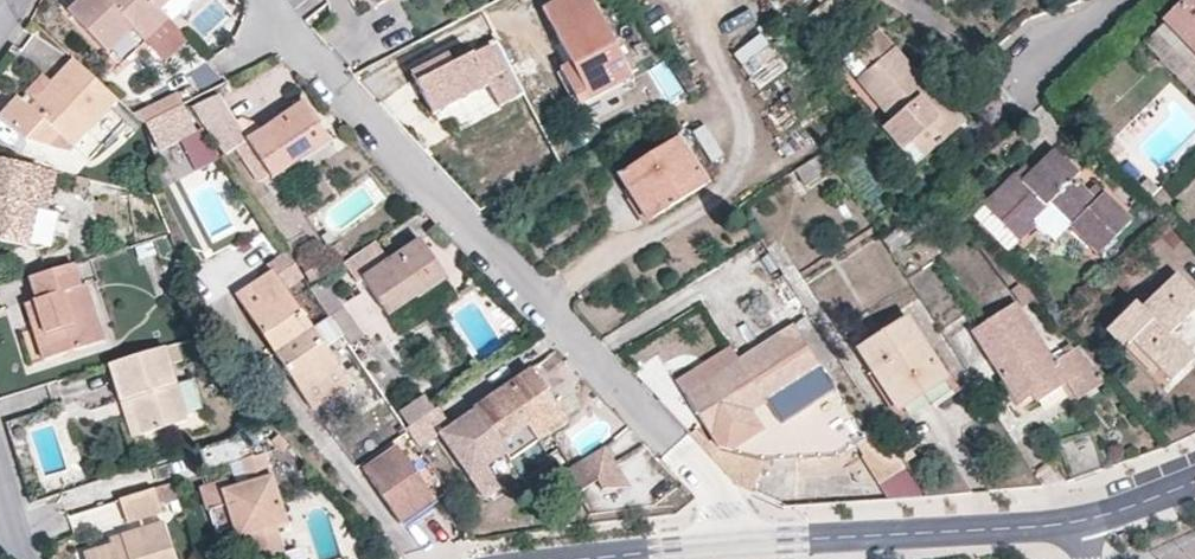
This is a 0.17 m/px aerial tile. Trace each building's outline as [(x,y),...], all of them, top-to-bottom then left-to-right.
[(104,49),(130,24),(143,37),(166,15),(155,4),(151,0),(72,0),(64,7),(104,49)] [(155,4),(166,15),(168,17),(186,0),(159,0),(155,4)] [(573,64),(563,68),(580,102),(631,75),(592,0),(566,0),(547,11),(573,64)] [(836,0),(831,0),(816,13),(822,20),(840,5),(838,3),(836,0)] [(1165,20),(1194,51),(1194,0),(1186,0),(1165,20)] [(166,15),(143,37),(159,54),(182,32),(168,17),(166,15)] [(850,41),(855,46),(871,32),(867,27),(850,41)] [(854,47),(869,65),(892,45),(877,27),(871,32),(855,46),(854,47)] [(114,58),(137,40),(129,29),(106,47),(114,58)] [(526,93),(496,40),(451,65),(444,51),(410,70),(438,119),(453,110),(463,128),(526,93)] [(869,65),(858,74),(890,115),(882,124),(902,148),(925,129),(936,144),(963,121),(952,107),(942,93),(919,63),(911,69),(892,45),(869,65)] [(75,58),(52,83),(30,106),(21,96),(20,95),(1,116),(26,139),(50,144),(61,134),(72,145),(118,98),(75,58)] [(52,83),(42,75),(21,96),(30,106),(52,83)] [(948,89),(942,93),(952,107),(959,102),(948,89)] [(182,105),(177,93),(134,113),(145,123),(182,105)] [(220,95),(192,108),(225,155),(238,146),(247,140),(249,139),(220,95)] [(328,138),(304,103),(249,139),(247,140),(270,176),(272,179),(328,138)] [(145,123),(158,150),(183,138),(195,131),(182,105),(145,123)] [(705,121),(692,127),(707,160),(720,155),(705,121)] [(902,148),(913,162),(936,144),(925,129),(902,148)] [(211,165),(195,131),(183,138),(199,171),(211,165)] [(706,183),(679,139),(622,176),(649,220),(706,183)] [(270,176),(247,140),(238,146),(260,183),(270,176)] [(1023,182),(1014,174),(984,204),(1019,240),(1033,226),(1030,223),(1049,203),(1070,224),(1098,253),(1132,220),(1104,192),(1096,200),(1088,192),(1073,178),(1079,172),(1054,149),(1032,173),(1023,182)] [(35,203),(41,167),(0,157),(0,239),(31,245),(40,206),(35,203)] [(824,172),(816,157),(796,170),(806,185),(824,172)] [(40,206),(51,207),(59,170),(41,167),(35,203),(40,206)] [(1088,192),(1096,200),(1104,192),(1097,185),(1088,192)] [(981,203),(972,213),(1003,246),(1013,237),(981,203)] [(1030,223),(1033,226),(1051,243),(1070,224),(1049,203),(1030,223)] [(909,237),(897,225),(883,237),(893,252),(909,237)] [(364,277),(388,315),(445,277),(420,239),(390,259),(384,263),(364,277)] [(390,259),(378,242),(373,246),(384,263),(390,259)] [(384,263),(373,246),(348,263),(360,280),(364,277),(384,263)] [(267,263),(272,271),(282,286),(300,275),(284,252),(267,263)] [(28,275),(35,299),(44,331),(36,333),(43,359),(105,338),(79,259),(28,275)] [(272,271),(237,295),(277,353),(311,329),(282,286),(272,271)] [(1125,348),(1134,340),(1160,367),(1173,380),(1193,360),(1171,335),(1194,311),(1194,293),(1175,273),(1140,308),(1135,302),(1107,329),(1125,348)] [(326,279),(311,290),(329,317),(345,307),(326,279)] [(1013,290),(1019,299),(1031,291),(1023,283),(1013,290)] [(35,299),(25,302),(36,333),(44,331),(35,299)] [(1080,343),(1054,360),(1017,303),(974,331),(1017,401),(1031,392),(1038,403),(1068,382),(1078,398),(1108,379),(1080,343)] [(361,332),(345,307),(329,317),(346,342),(361,332)] [(930,355),(906,318),(859,347),(876,376),(897,410),(944,379),(930,355)] [(828,361),(802,320),(739,360),(797,454),(840,452),(853,444),(864,436),(819,367),(828,361)] [(311,329),(277,353),(314,409),(350,386),(311,329)] [(109,361),(121,397),(130,395),(142,432),(190,418),(187,411),(178,380),(166,343),(109,361)] [(684,395),(739,360),(732,348),(677,384),(684,395)] [(944,379),(897,410),(876,376),(866,383),(895,427),(961,383),(940,348),(930,355),(944,379)] [(797,454),(739,360),(684,395),(704,424),(690,433),(739,484),(754,491),(762,456),(797,454)] [(557,405),(532,369),(476,406),(478,408),(502,443),(557,405)] [(193,374),(178,380),(187,411),(203,406),(193,374)] [(398,410),(408,425),(440,404),(430,389),(398,410)] [(130,395),(121,397),(133,435),(142,432),(130,395)] [(502,443),(478,408),(454,424),(440,404),(408,425),(404,427),(411,436),(420,450),(441,435),(479,487),(495,475),(488,465),(507,451),(502,443)] [(569,422),(557,405),(502,443),(507,451),(514,460),(569,422)] [(905,464),(881,426),(864,436),(853,444),(877,482),(905,464)] [(251,478),(241,481),(225,487),(223,481),(205,487),(226,550),(244,544),(242,538),(253,534),(279,526),(291,522),(268,450),(255,452),(248,429),(243,430),(201,445),(208,467),(233,460),(245,457),(251,478)] [(448,490),(420,450),(411,436),(367,467),(404,521),(448,490)] [(617,459),(607,444),(567,469),(581,490),(600,478),(597,473),(617,459)] [(251,478),(245,457),(233,460),(241,481),(251,478)] [(633,485),(617,459),(597,473),(600,478),(606,487),(633,485)] [(504,486),(495,475),(479,487),(488,498),(504,486)] [(157,485),(161,500),(183,495),(177,479),(157,485)] [(161,500),(157,485),(123,496),(129,518),(163,508),(161,500)] [(122,537),(84,548),(88,558),(178,558),(163,516),(120,531),(122,537)] [(261,558),(264,558),(287,552),(279,526),(253,534),(261,558)]
